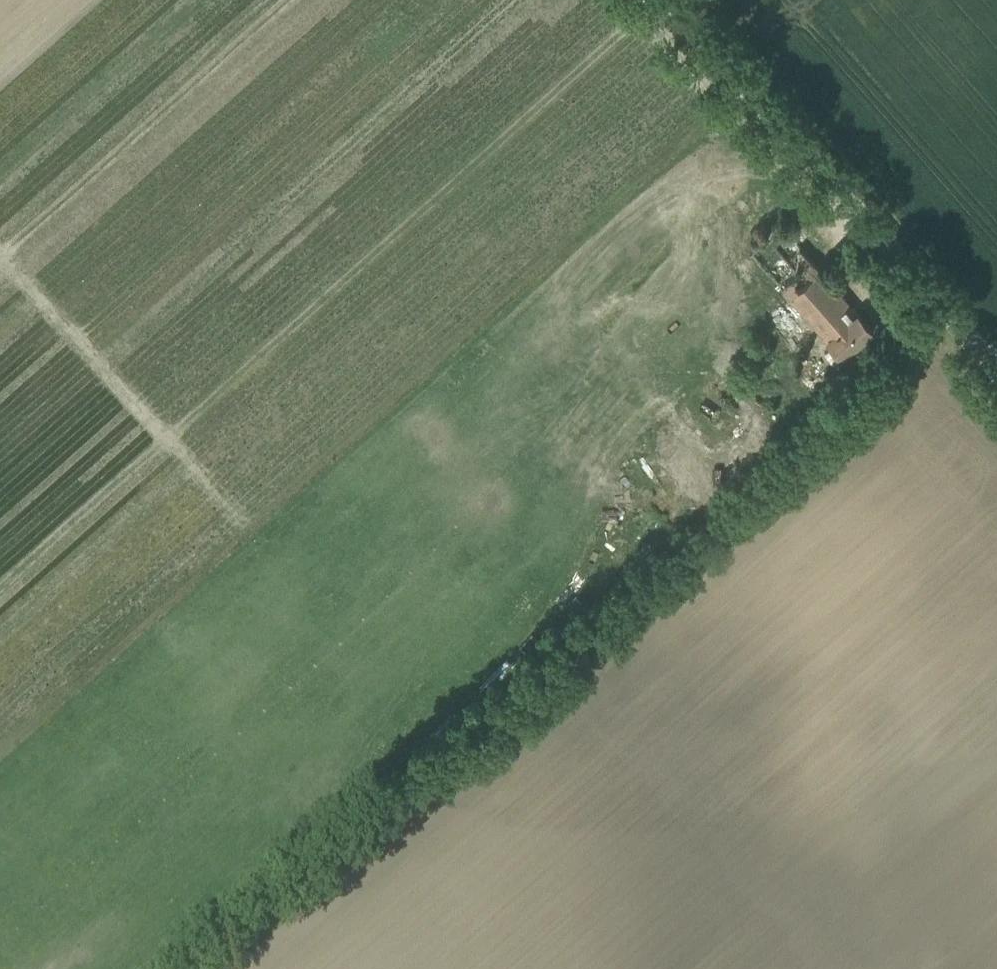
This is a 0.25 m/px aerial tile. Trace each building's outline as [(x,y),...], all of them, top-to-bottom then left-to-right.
[(820,269),(790,296),(817,327),(834,346),(825,354),(834,364),(843,357),(859,343),(874,330),(871,327),(859,313),(858,313),(820,269)] [(763,312),(791,350),(809,337),(779,299),(763,312)]
